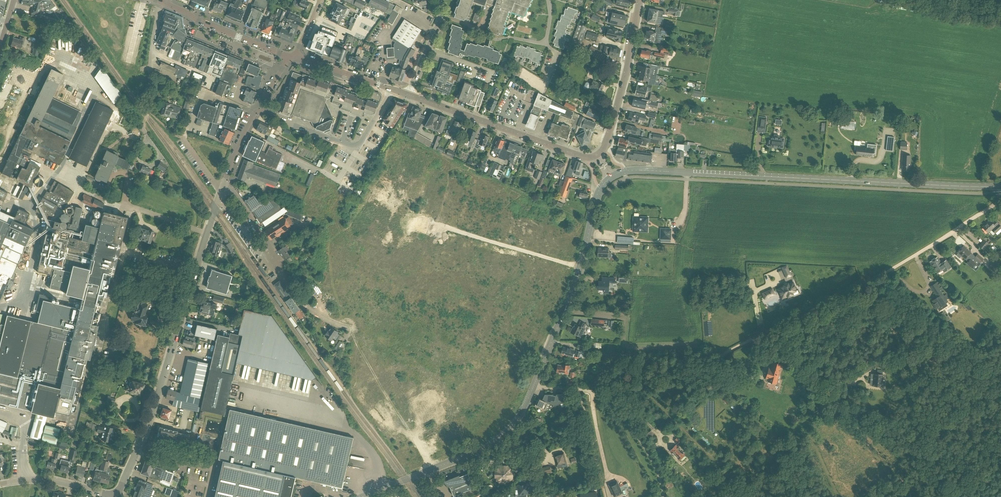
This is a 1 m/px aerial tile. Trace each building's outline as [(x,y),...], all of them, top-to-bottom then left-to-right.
[(21,4),(33,7),(32,13),(32,15),(31,18),(43,21),(44,16),(45,16),(46,13),(50,14),(58,9),(52,0),(22,0),(21,4)] [(221,12),(223,9),(225,10),(228,3),(220,0),(219,2),(216,1),(213,9),(221,12)] [(242,21),(250,0),(234,0),(232,5),(231,4),(229,9),(230,9),(228,15),(242,21)] [(248,25),(255,28),(255,27),(258,29),(269,0),(255,0),(254,3),(252,8),(247,21),(246,24),(248,25)] [(303,0),(299,0),(297,4),(307,9),(307,8),(308,8),(309,6),(308,5),(309,3),(303,0)] [(345,0),(363,9),(366,3),(360,0),(346,0),(345,0)] [(390,3),(384,0),(370,0),(368,4),(385,13),(390,3)] [(459,6),(458,6),(457,6),(457,7),(456,9),(456,10),(455,12),(454,12),(455,13),(456,14),(454,17),(455,17),(464,20),(465,18),(468,19),(469,19),(470,18),(470,17),(469,17),(469,16),(466,16),(472,0),(473,1),(473,3),(473,2),(477,3),(477,4),(482,6),(480,11),(483,12),(485,6),(486,3),(495,6),(494,8),(493,10),(494,10),(493,12),(491,14),(492,15),(492,17),(490,19),(491,20),(490,22),(489,23),(490,24),(489,26),(488,28),(489,29),(488,29),(490,30),(489,32),(493,33),(498,35),(499,33),(501,34),(501,33),(502,33),(502,31),(503,29),(504,29),(504,26),(504,24),(505,24),(505,22),(506,20),(507,20),(507,17),(508,15),(508,13),(509,11),(524,17),(528,8),(529,8),(529,6),(531,4),(530,3),(531,1),(532,0),(461,0),(459,6)] [(548,46),(552,40),(558,43),(571,8),(569,8),(569,6),(571,7),(573,0),(542,0),(539,10),(557,17),(550,36),(537,27),(536,28),(516,15),(507,30),(545,53),(549,47),(548,46)] [(337,3),(335,8),(344,13),(345,13),(347,8),(337,3)] [(390,3),(385,13),(390,15),(391,15),(392,12),(394,10),(396,6),(390,3)] [(394,10),(399,13),(400,14),(403,9),(396,5),(396,6),(394,10)] [(333,10),(331,13),(332,14),(342,18),(344,13),(335,8),(334,8),(333,10)] [(279,16),(277,20),(282,21),(283,18),(284,16),(285,12),(279,9),(277,15),(279,16)] [(649,15),(658,17),(660,17),(662,17),(662,15),(664,15),(665,11),(650,9),(649,15)] [(179,29),(185,28),(183,17),(168,11),(160,30),(162,31),(157,43),(162,45),(161,49),(164,50),(173,35),(176,30),(179,29)] [(609,12),(608,16),(625,20),(626,15),(625,15),(625,14),(612,11),(612,12),(609,12)] [(262,30),(269,33),(273,25),(272,25),(276,15),(272,13),(269,19),(267,18),(265,22),(262,30)] [(287,17),(284,16),(283,18),(297,23),(296,24),(300,25),(302,19),(288,13),(287,17)] [(473,20),(480,22),(482,16),(476,13),(473,20)] [(332,14),(329,19),(339,24),(342,25),(343,22),(341,21),(342,18),(332,14)] [(658,17),(649,15),(647,21),(658,23),(660,17),(658,17)] [(608,16),(608,18),(607,22),(617,25),(618,24),(624,25),(624,24),(625,20),(608,16)] [(28,22),(18,19),(15,26),(25,30),(28,22)] [(273,35),(281,38),(282,38),(292,42),(292,41),(293,41),(298,30),(292,27),(292,28),(289,27),(290,24),(292,25),(293,23),(288,21),(288,20),(284,19),(282,23),(281,22),(279,27),(277,26),(273,35)] [(390,77),(396,79),(402,81),(406,70),(410,59),(416,51),(410,47),(421,30),(405,19),(393,38),(397,40),(394,44),(395,58),(400,60),(398,63),(401,64),(400,68),(396,67),(397,67),(394,66),(394,67),(393,67),(390,77)] [(490,47),(488,46),(484,45),(484,46),(477,44),(477,45),(470,43),(470,44),(467,43),(465,51),(461,49),(462,45),(461,44),(463,38),(462,37),(464,31),(462,30),(462,28),(453,24),(451,28),(452,29),(450,35),(451,36),(449,42),(450,43),(448,49),(449,50),(448,52),(462,57),(463,54),(468,56),(468,55),(475,57),(475,56),(482,58),(482,57),(488,59),(487,60),(495,63),(495,62),(499,64),(502,54),(499,53),(500,52),(493,49),(494,48),(490,47)] [(571,42),(580,48),(588,28),(578,24),(571,42)] [(186,34),(185,28),(179,29),(176,30),(173,35),(177,38),(174,41),(171,47),(175,50),(182,53),(184,49),(187,39),(183,36),(185,34),(186,34)] [(604,35),(606,36),(606,37),(617,39),(616,41),(620,42),(621,40),(623,31),(622,31),(618,30),(613,29),(608,28),(608,29),(606,28),(604,35)] [(661,32),(667,33),(666,36),(669,37),(671,30),(662,28),(661,32)] [(310,41),(307,48),(316,52),(316,53),(323,55),(323,54),(329,56),(336,37),(334,36),(332,35),(330,35),(329,34),(327,33),(325,33),(324,32),(321,31),(319,30),(318,34),(315,33),(312,41),(311,42),(310,41)] [(644,38),(644,40),(654,42),(653,43),(661,44),(662,38),(661,38),(661,35),(659,34),(659,33),(656,33),(656,32),(653,32),(653,31),(650,31),(649,31),(646,31),(645,35),(645,36),(644,36),(644,38)] [(586,37),(597,40),(598,35),(588,32),(586,37)] [(11,45),(21,48),(22,44),(23,44),(25,39),(21,37),(20,40),(13,38),(11,45)] [(32,55),(37,56),(42,40),(35,39),(33,48),(34,49),(32,55)] [(184,59),(187,60),(195,42),(188,39),(187,39),(184,49),(182,53),(182,54),(186,55),(184,59)] [(195,42),(187,60),(186,64),(195,68),(199,57),(200,53),(201,52),(204,45),(195,42)] [(350,51),(352,47),(345,44),(343,44),(342,46),(340,45),(339,46),(339,47),(335,46),(331,57),(337,59),(344,62),(348,51),(350,51)] [(516,44),(514,53),(529,57),(529,59),(534,60),(533,65),(538,66),(541,51),(534,50),(534,47),(525,45),(525,46),(516,44)] [(587,52),(606,64),(607,56),(615,58),(615,56),(619,57),(621,49),(601,45),(599,52),(591,47),(587,52)] [(197,69),(207,73),(209,68),(216,50),(206,46),(203,53),(203,54),(197,69)] [(362,51),(362,50),(358,48),(355,57),(353,56),(350,64),(356,66),(362,51)] [(182,54),(182,53),(175,50),(172,58),(179,61),(182,53),(182,54)] [(209,68),(207,73),(220,78),(223,71),(221,70),(223,65),(225,66),(229,56),(216,50),(209,68)] [(362,51),(356,66),(362,68),(366,57),(363,56),(365,51),(362,50),(362,51)] [(642,50),(640,57),(649,58),(650,54),(652,55),(653,51),(650,51),(647,50),(647,51),(642,50)] [(242,61),(230,56),(228,63),(226,68),(222,79),(216,93),(222,96),(223,95),(227,97),(231,85),(232,86),(235,78),(240,68),(242,61)] [(442,73),(448,76),(449,76),(453,64),(442,60),(439,68),(440,69),(439,71),(442,72),(442,73)] [(164,63),(162,67),(175,73),(179,75),(178,77),(179,78),(178,80),(178,81),(183,83),(184,80),(188,70),(181,68),(182,67),(176,65),(175,68),(164,63)] [(640,71),(650,74),(651,69),(656,70),(656,68),(659,69),(660,66),(646,63),(645,67),(639,66),(638,71),(640,71)] [(249,74),(252,75),(254,76),(255,75),(258,76),(258,75),(261,68),(249,64),(248,68),(247,67),(245,71),(249,73),(249,74)] [(590,65),(587,70),(593,73),(596,68),(590,65)] [(102,67),(94,77),(114,104),(123,97),(102,67)] [(455,81),(462,84),(466,70),(460,68),(455,81)] [(63,155),(77,127),(72,125),(79,111),(52,98),(63,74),(51,69),(48,75),(45,73),(39,85),(43,87),(19,137),(1,173),(13,179),(13,178),(20,164),(25,167),(32,152),(57,164),(62,154),(63,155)] [(442,72),(439,71),(433,69),(431,74),(433,75),(430,84),(438,87),(437,91),(449,95),(452,85),(446,83),(448,79),(446,79),(448,76),(442,73),(442,72)] [(656,75),(650,74),(640,71),(639,78),(648,80),(648,83),(659,85),(660,81),(657,80),(658,75),(656,75)] [(281,97),(277,109),(281,111),(280,113),(281,113),(288,116),(289,114),(291,114),(293,115),(294,115),(295,116),(297,116),(312,122),(315,128),(317,129),(319,130),(324,131),(325,132),(326,133),(332,130),(331,129),(332,129),(331,128),(333,123),(334,120),(335,119),(338,108),(362,117),(362,116),(363,117),(364,114),(366,114),(366,113),(372,115),(375,113),(377,107),(378,107),(382,97),(381,95),(380,93),(373,90),(370,92),(368,97),(351,90),(352,89),(318,77),(318,79),(304,74),(303,76),(294,72),(288,88),(287,87),(283,97),(281,97)] [(197,86),(198,85),(201,78),(197,76),(193,75),(190,83),(197,86)] [(254,76),(254,77),(248,76),(245,85),(250,86),(258,89),(262,76),(258,75),(258,76),(255,75),(254,76)] [(550,82),(556,84),(558,78),(552,75),(550,82)] [(591,85),(590,88),(596,91),(595,92),(600,94),(604,85),(600,82),(599,83),(593,81),(591,85)] [(456,98),(467,102),(466,103),(475,106),(476,105),(480,106),(485,93),(481,91),(481,90),(473,87),(473,85),(465,82),(463,88),(462,87),(459,94),(458,94),(456,97),(456,98)] [(645,97),(647,91),(647,88),(637,85),(635,94),(645,97)] [(494,86),(490,94),(496,97),(499,89),(494,86)] [(241,100),(252,105),(257,93),(247,88),(241,100)] [(580,116),(549,98),(539,93),(534,105),(542,108),(556,113),(548,134),(558,137),(558,136),(567,139),(572,127),(572,128),(576,117),(579,118),(580,116)] [(184,108),(188,110),(193,97),(188,95),(184,108)] [(644,102),(642,102),(642,99),(634,97),(632,106),(640,108),(643,108),(644,102)] [(487,109),(493,112),(496,104),(497,101),(492,99),(491,102),(487,109)] [(68,158),(86,167),(114,110),(95,101),(68,158)] [(382,123),(392,128),(407,105),(396,101),(382,123)] [(167,117),(171,105),(171,104),(165,102),(161,115),(167,117)] [(213,122),(235,129),(235,130),(242,110),(219,102),(217,107),(205,103),(201,105),(197,117),(204,119),(206,120),(213,122)] [(574,111),(576,108),(566,102),(564,106),(574,111)] [(171,105),(167,117),(172,118),(172,117),(178,119),(181,108),(171,105)] [(532,112),(540,115),(542,108),(534,105),(532,112)] [(407,117),(418,121),(420,116),(422,110),(414,107),(411,113),(409,113),(407,117)] [(586,115),(596,119),(600,111),(590,107),(586,115)] [(425,126),(426,126),(427,125),(430,126),(429,127),(434,129),(436,129),(436,130),(439,131),(439,130),(442,131),(441,132),(442,132),(447,118),(441,115),(440,117),(438,116),(439,115),(433,113),(425,126)] [(632,121),(631,122),(637,124),(639,119),(644,121),(646,116),(638,114),(638,115),(630,113),(628,120),(632,121)] [(539,117),(530,114),(525,126),(534,130),(539,117)] [(418,121),(407,117),(404,126),(410,128),(408,135),(414,138),(425,118),(420,116),(418,121)] [(579,126),(582,127),(585,119),(585,118),(581,116),(577,125),(574,132),(577,133),(579,126)] [(759,117),(758,127),(765,128),(767,118),(759,117)] [(582,127),(585,128),(592,131),(593,131),(596,123),(585,119),(582,127)] [(452,137),(458,122),(454,121),(451,130),(450,131),(447,130),(445,135),(452,137)] [(213,122),(209,135),(220,138),(219,139),(230,144),(235,132),(234,132),(235,129),(213,122)] [(267,131),(271,133),(273,128),(276,130),(279,126),(271,122),(269,126),(261,122),(259,126),(267,130),(267,131)] [(458,122),(452,137),(451,142),(454,143),(457,136),(459,132),(462,123),(458,122)] [(639,135),(640,132),(636,131),(637,128),(627,125),(625,131),(631,133),(639,135)] [(269,136),(271,133),(267,131),(267,130),(259,126),(257,130),(265,134),(269,136)] [(281,132),(289,136),(291,131),(284,127),(281,132)] [(592,131),(585,128),(584,129),(580,131),(581,134),(578,136),(582,145),(589,141),(589,140),(592,131)] [(474,148),(474,147),(477,139),(474,138),(476,133),(470,130),(466,140),(469,141),(467,146),(474,148)] [(477,139),(474,147),(480,149),(481,145),(485,146),(488,147),(490,143),(487,142),(489,137),(482,135),(480,140),(477,139)] [(628,140),(627,144),(630,145),(630,142),(646,146),(647,142),(661,145),(662,141),(649,139),(649,138),(640,137),(639,139),(629,136),(628,140)] [(244,155),(252,159),(256,151),(260,153),(261,151),(265,142),(252,137),(251,140),(250,140),(245,150),(246,151),(244,155)] [(769,137),(768,146),(783,148),(784,139),(769,137)] [(627,144),(628,140),(620,138),(618,145),(626,147),(627,144)] [(500,152),(504,141),(498,139),(496,143),(493,150),(500,152)] [(510,143),(504,141),(500,152),(498,158),(506,160),(506,159),(511,160),(510,162),(516,164),(518,157),(519,154),(521,148),(521,147),(510,143)] [(856,150),(856,154),(873,157),(873,154),(875,154),(876,145),(867,144),(867,148),(857,146),(856,150)] [(676,145),(676,150),(677,151),(677,153),(678,153),(678,158),(683,158),(684,151),(684,145),(676,145)] [(256,151),(252,159),(271,167),(271,166),(277,152),(272,150),(273,147),(270,146),(266,154),(261,151),(260,153),(256,151)] [(623,158),(624,153),(627,153),(628,148),(618,147),(618,150),(617,150),(616,157),(623,158)] [(528,150),(521,148),(519,154),(518,157),(521,158),(519,163),(522,164),(524,159),(525,159),(526,157),(528,150)] [(106,182),(114,163),(128,170),(131,162),(117,156),(118,154),(114,152),(113,153),(106,150),(95,177),(106,182)] [(677,161),(678,158),(678,153),(677,153),(677,151),(676,150),(670,150),(670,153),(670,160),(677,161)] [(527,166),(534,169),(536,164),(538,164),(542,155),(534,151),(531,158),(530,157),(527,166)] [(624,159),(636,160),(637,152),(634,151),(633,155),(627,154),(625,154),(624,159)] [(277,152),(271,166),(276,169),(283,155),(277,152)] [(646,153),(637,152),(636,160),(645,162),(646,153)] [(903,170),(909,171),(909,166),(910,166),(911,155),(903,155),(902,166),(903,166),(903,170)] [(238,178),(245,181),(247,176),(276,186),(280,174),(253,165),(254,163),(245,160),(238,178)] [(549,169),(555,172),(559,162),(553,160),(549,169)] [(157,167),(164,171),(167,166),(160,161),(157,167)] [(583,163),(576,161),(575,161),(573,166),(570,165),(567,171),(572,173),(573,171),(574,171),(576,170),(576,171),(575,174),(579,175),(583,163)] [(30,187),(36,175),(38,177),(39,174),(40,173),(37,172),(40,167),(30,162),(26,169),(22,167),(16,179),(16,180),(30,187)] [(492,176),(496,178),(499,170),(501,165),(498,164),(494,162),(489,174),(492,176)] [(559,162),(555,172),(559,173),(558,176),(561,177),(565,164),(559,162)] [(140,171),(145,173),(145,174),(149,176),(150,173),(149,172),(150,169),(143,165),(140,171)] [(562,187),(559,195),(565,197),(571,182),(564,180),(564,181),(562,187)] [(35,211),(50,220),(54,211),(55,212),(58,206),(63,209),(68,201),(74,192),(58,183),(53,193),(50,191),(49,193),(46,191),(43,197),(39,203),(40,203),(35,211)] [(81,201),(91,206),(101,211),(104,203),(84,194),(81,201)] [(246,200),(246,201),(261,224),(281,211),(275,202),(270,199),(266,201),(263,197),(259,200),(255,194),(246,200)] [(53,228),(59,229),(59,226),(61,228),(63,229),(66,228),(67,224),(65,222),(68,221),(69,218),(68,215),(69,215),(72,214),(74,211),(73,207),(69,206),(66,207),(65,210),(66,213),(65,213),(61,214),(60,218),(61,221),(62,221),(60,222),(54,221),(53,228)] [(70,230),(77,231),(82,208),(76,207),(70,230)] [(12,276),(25,246),(33,229),(13,220),(14,219),(25,223),(29,213),(19,209),(15,218),(0,211),(0,270),(12,276)] [(4,325),(0,324),(2,314),(0,314),(0,333),(2,333),(0,343),(0,403),(36,412),(30,437),(41,440),(47,415),(54,416),(55,411),(69,414),(72,403),(77,404),(82,381),(77,380),(91,324),(96,326),(103,296),(101,296),(107,274),(113,276),(127,217),(103,211),(99,228),(91,226),(87,242),(72,238),(64,271),(62,271),(69,239),(46,234),(37,272),(51,275),(53,268),(54,268),(49,288),(66,293),(67,290),(83,294),(80,308),(43,299),(37,322),(37,323),(7,315),(6,321),(4,325)] [(633,231),(648,232),(648,217),(634,217),(633,231)] [(91,222),(91,223),(92,224),(93,225),(93,226),(94,226),(95,226),(96,226),(98,226),(99,225),(99,224),(100,223),(100,222),(99,221),(99,220),(98,219),(97,218),(96,218),(95,218),(94,218),(93,219),(92,220),(92,221),(91,222)] [(266,231),(271,239),(290,227),(285,219),(266,231)] [(988,233),(991,230),(995,233),(1000,228),(1000,227),(995,220),(992,223),(989,220),(982,227),(988,233)] [(145,241),(150,243),(152,236),(155,237),(156,233),(148,230),(148,231),(141,228),(138,238),(136,242),(140,243),(141,239),(143,240),(145,241)] [(660,239),(671,239),(671,228),(661,228),(660,239)] [(984,240),(979,246),(984,250),(987,246),(989,247),(990,245),(984,240)] [(210,250),(213,252),(212,254),(218,256),(221,247),(222,244),(220,243),(213,241),(210,250)] [(234,251),(229,243),(224,246),(229,254),(234,251)] [(279,250),(282,255),(289,250),(287,246),(284,247),(282,245),(278,248),(279,250)] [(300,252),(303,255),(309,249),(307,246),(304,249),(304,248),(300,252)] [(967,263),(972,268),(976,264),(978,266),(981,263),(980,262),(984,258),(978,253),(975,256),(964,246),(957,252),(959,253),(957,255),(959,258),(961,256),(965,259),(968,262),(967,263)] [(611,252),(609,252),(609,249),(598,248),(598,257),(611,257),(611,252)] [(289,250),(282,255),(286,261),(288,259),(290,262),(292,260),(289,255),(292,253),(289,250)] [(300,263),(305,265),(311,255),(308,253),(306,256),(305,255),(300,263)] [(930,262),(937,273),(943,269),(944,272),(951,268),(946,260),(941,264),(937,257),(930,262)] [(988,267),(996,273),(999,270),(991,264),(988,267)] [(209,279),(230,285),(233,276),(214,270),(212,276),(210,276),(209,279)] [(32,283),(46,285),(48,274),(34,272),(32,283)] [(598,290),(604,290),(604,293),(608,293),(609,282),(615,282),(615,278),(605,278),(604,282),(599,282),(598,290)] [(230,285),(209,279),(208,281),(209,282),(207,288),(227,294),(230,285)] [(280,282),(275,285),(286,301),(291,297),(280,282)] [(784,286),(778,289),(780,293),(782,299),(783,298),(788,296),(788,297),(793,295),(793,294),(793,293),(792,293),(792,292),(797,290),(796,290),(793,282),(788,284),(788,283),(788,284),(784,285),(784,286)] [(931,286),(938,297),(933,300),(934,302),(933,303),(937,309),(938,308),(939,310),(947,305),(945,303),(948,301),(946,299),(949,298),(947,294),(944,296),(940,290),(943,288),(938,282),(931,286)] [(772,289),(762,293),(765,299),(768,297),(774,294),(774,295),(772,289)] [(339,297),(335,293),(334,294),(344,303),(345,302),(339,296),(339,297)] [(131,310),(134,311),(131,320),(134,320),(133,322),(144,325),(146,318),(147,318),(148,316),(147,316),(147,315),(144,314),(147,304),(144,303),(145,299),(139,297),(136,307),(132,306),(131,310)] [(286,301),(295,313),(296,312),(299,309),(291,297),(286,301)] [(202,307),(215,310),(216,308),(216,309),(217,305),(213,304),(203,301),(202,307)] [(237,363),(312,380),(316,376),(273,314),(245,307),(239,335),(231,333),(230,337),(219,335),(215,350),(202,409),(199,419),(202,420),(204,415),(205,410),(224,414),(224,416),(228,417),(219,459),(224,460),(215,496),(291,496),(296,477),(316,482),(324,484),(343,488),(344,481),(354,437),(347,436),(250,414),(230,409),(230,410),(225,409),(232,380),(233,380),(237,363)] [(215,310),(202,307),(200,312),(210,315),(211,314),(214,315),(215,310)] [(296,312),(300,319),(304,316),(302,313),(299,309),(296,312)] [(378,326),(379,316),(365,315),(364,325),(378,326)] [(585,328),(584,328),(586,324),(581,321),(579,326),(576,324),(574,327),(573,327),(571,332),(581,337),(585,328)] [(218,329),(198,324),(195,336),(215,340),(218,329)] [(329,330),(325,335),(332,340),(333,339),(336,341),(340,335),(337,333),(338,332),(331,327),(329,331),(329,330)] [(189,340),(186,339),(185,338),(185,339),(184,340),(183,341),(184,342),(183,345),(195,349),(197,342),(192,340),(189,340)] [(334,348),(339,351),(342,347),(344,348),(345,344),(340,341),(334,348)] [(571,349),(568,347),(568,348),(563,347),(561,353),(569,356),(571,357),(574,349),(571,349)] [(575,356),(584,359),(588,359),(589,355),(576,350),(575,356)] [(167,398),(174,400),(173,406),(197,411),(201,396),(209,363),(189,359),(181,393),(177,392),(169,389),(167,398)] [(769,365),(765,378),(768,379),(768,381),(771,382),(771,383),(774,384),(775,384),(775,383),(776,384),(778,378),(779,378),(779,377),(780,377),(780,376),(780,375),(779,375),(779,374),(782,364),(772,362),(771,366),(769,365)] [(557,372),(568,374),(569,366),(562,365),(562,366),(558,365),(557,372)] [(872,385),(882,386),(884,386),(885,378),(883,378),(883,374),(882,374),(883,371),(878,370),(878,374),(873,373),(872,385)] [(126,389),(140,394),(141,389),(142,389),(143,388),(144,386),(144,385),(133,381),(133,382),(131,381),(129,384),(132,385),(131,386),(127,385),(126,389)] [(553,406),(552,406),(553,406),(564,402),(564,394),(556,394),(556,396),(553,396),(553,394),(545,394),(542,400),(548,403),(553,405),(553,406)] [(722,398),(724,400),(723,400),(728,405),(731,402),(724,396),(722,398)] [(548,403),(542,400),(540,399),(539,401),(537,400),(535,406),(540,408),(540,407),(545,409),(546,408),(548,403)] [(654,420),(661,427),(663,424),(656,417),(654,420)] [(86,426),(92,428),(91,431),(94,432),(96,425),(87,422),(86,426)] [(60,428),(45,424),(41,440),(56,444),(60,428)] [(103,432),(112,435),(114,428),(105,426),(104,428),(99,426),(97,431),(103,433),(103,432)] [(159,432),(158,435),(158,436),(157,441),(159,441),(158,442),(163,443),(163,442),(174,445),(175,440),(176,440),(176,441),(185,443),(187,434),(178,432),(177,432),(178,432),(160,427),(159,432)] [(112,435),(103,432),(103,433),(101,439),(106,440),(105,443),(109,444),(109,442),(110,442),(112,435)] [(670,450),(679,460),(685,455),(676,445),(670,450)] [(107,446),(104,459),(110,460),(113,448),(107,446)] [(558,465),(566,463),(564,452),(559,454),(559,455),(556,456),(557,460),(558,465)] [(46,467),(54,469),(55,464),(56,460),(52,458),(51,462),(48,462),(46,467)] [(59,465),(61,465),(60,470),(67,472),(70,462),(61,459),(59,465)] [(154,470),(156,466),(157,464),(150,461),(149,462),(145,460),(143,466),(154,470)] [(104,467),(100,481),(108,483),(110,476),(106,475),(107,471),(107,470),(108,465),(105,464),(102,463),(101,466),(104,467)] [(75,475),(83,477),(85,467),(78,465),(75,475)] [(93,479),(100,481),(104,467),(101,466),(100,469),(101,469),(100,470),(96,468),(94,472),(95,472),(93,479)] [(154,470),(143,466),(141,472),(145,473),(144,474),(149,476),(152,477),(154,470)] [(156,466),(154,470),(152,477),(149,476),(148,478),(170,486),(174,473),(156,466)] [(496,478),(500,482),(507,483),(509,481),(509,482),(511,480),(510,480),(512,478),(512,471),(507,466),(501,466),(496,471),(496,478)] [(542,468),(543,474),(552,472),(550,466),(542,468)] [(444,481),(448,487),(450,487),(454,496),(474,488),(468,473),(460,477),(459,475),(460,475),(459,475),(444,481)] [(153,490),(151,489),(152,485),(146,483),(146,482),(139,479),(136,486),(137,486),(133,496),(150,496),(153,490)] [(609,485),(614,496),(622,493),(617,481),(609,485)] [(516,496),(522,496),(522,495),(528,493),(527,484),(518,486),(519,495),(515,495),(516,496)]
